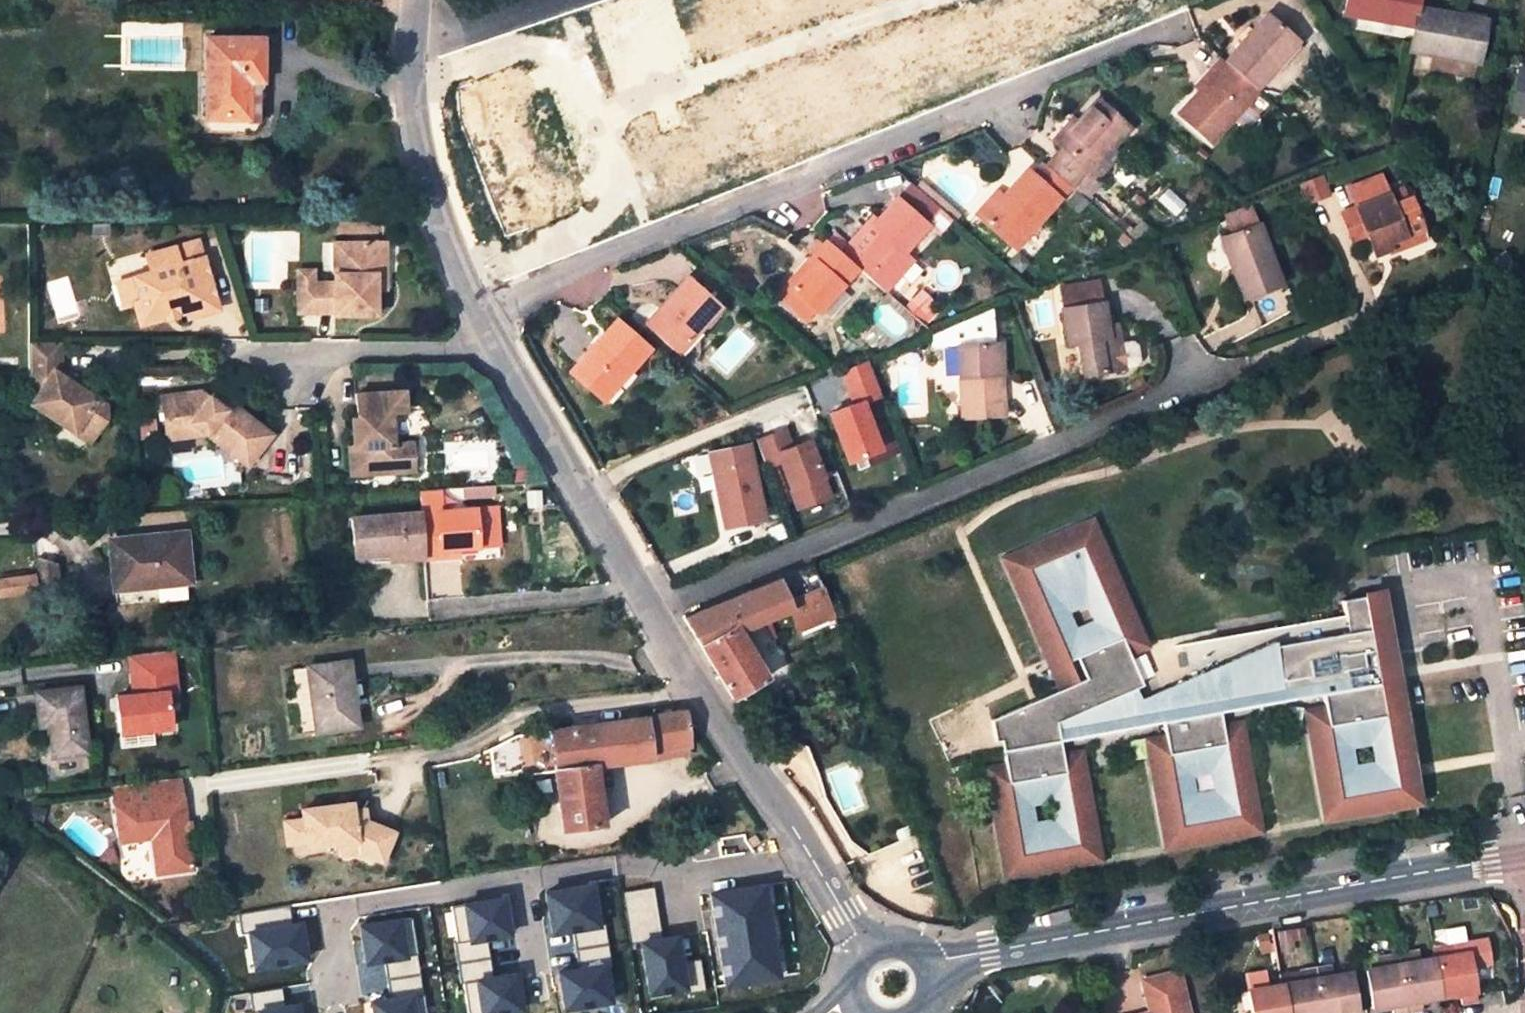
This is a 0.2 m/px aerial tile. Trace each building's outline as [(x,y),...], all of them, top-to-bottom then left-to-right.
[(1413,29),(1416,9),(1418,0),(1348,0),(1345,17),(1413,29)] [(1441,57),(1477,63),(1485,20),(1416,9),(1413,29),(1408,51),(1441,57)] [(1254,88),(1295,42),(1266,16),(1225,62),(1242,77),(1254,88)] [(206,40),(206,119),(247,119),(248,82),(261,82),(262,39),(206,40)] [(1225,62),(1220,57),(1209,68),(1215,73),(1200,90),(1179,113),(1211,141),(1233,118),(1240,125),(1247,125),(1257,114),(1245,103),(1257,90),(1254,88),(1242,77),(1225,62)] [(1477,63),(1441,57),(1439,71),(1474,78),(1477,63)] [(524,62),(476,79),(529,226),(576,207),(524,62)] [(1200,90),(1215,73),(1209,68),(1194,85),(1200,90)] [(1518,69),(1510,114),(1524,116),(1524,70),(1518,69)] [(248,82),(247,119),(247,134),(253,133),(257,132),(259,129),(261,123),(261,82),(248,82)] [(1069,186),(1081,197),(1097,178),(1089,172),(1109,149),(1128,128),(1096,100),(1077,122),(1058,145),(1061,148),(1045,166),(1069,186)] [(1071,117),(1052,140),(1058,145),(1077,122),(1071,117)] [(206,133),(247,134),(247,119),(206,119),(206,133)] [(1097,178),(1117,156),(1109,149),(1089,172),(1097,178)] [(1003,198),(996,205),(988,198),(975,214),(1014,248),(1069,186),(1045,166),(1042,163),(1030,176),(1025,172),(1003,198)] [(1360,222),(1366,236),(1374,256),(1389,249),(1387,245),(1421,231),(1408,198),(1389,206),(1378,177),(1347,189),(1354,208),(1339,214),(1345,228),(1360,222)] [(994,192),(988,198),(996,205),(1003,198),(994,192)] [(1086,201),(1109,221),(1114,216),(1090,196),(1086,201)] [(841,253),(857,267),(884,290),(909,262),(900,255),(925,225),(895,198),(876,220),(873,217),(841,253)] [(1151,234),(1121,208),(1114,216),(1109,221),(1139,247),(1151,234)] [(1345,228),(1351,242),(1366,236),(1360,222),(1345,228)] [(1280,287),(1257,225),(1227,237),(1237,264),(1229,267),(1242,302),(1280,287)] [(1421,231),(1387,245),(1389,249),(1391,254),(1425,241),(1421,231)] [(1219,240),(1229,267),(1237,264),(1227,237),(1219,240)] [(818,311),(857,267),(841,253),(826,240),(809,258),(813,262),(800,278),(795,274),(776,296),(796,314),(807,301),(815,308),(818,311)] [(386,243),(343,243),(344,274),(335,274),(335,283),(312,283),(298,283),(299,313),(335,313),(335,315),(376,315),(376,290),(376,275),(386,274),(386,243)] [(344,274),(343,243),(335,243),(335,274),(344,274)] [(215,303),(197,244),(188,244),(146,256),(151,273),(131,279),(138,300),(133,302),(138,319),(148,317),(149,322),(215,303)] [(809,258),(795,274),(800,278),(813,262),(809,258)] [(298,283),(312,283),(312,270),(298,270),(298,283)] [(376,275),(376,290),(386,289),(386,274),(376,275)] [(718,307),(686,278),(645,325),(677,354),(718,307)] [(138,300),(131,279),(116,283),(122,305),(133,302),(138,300)] [(807,301),(796,314),(803,321),(815,308),(807,301)] [(1078,342),(1083,374),(1123,368),(1118,337),(1109,339),(1106,324),(1103,303),(1061,309),(1066,344),(1078,342)] [(958,345),(990,344),(988,314),(942,332),(941,328),(933,332),(933,346),(958,345)] [(615,321),(570,373),(597,395),(622,366),(629,372),(648,349),(615,321)] [(1106,324),(1109,339),(1118,337),(1116,323),(1106,324)] [(28,343),(29,373),(29,389),(35,393),(29,403),(88,441),(104,418),(103,406),(86,395),(55,375),(59,370),(58,343),(28,343)] [(990,344),(958,345),(962,418),(1003,415),(998,343),(990,344)] [(820,411),(838,463),(877,449),(859,399),(877,393),(865,358),(835,369),(847,401),(820,411)] [(622,366),(597,395),(604,401),(629,372),(622,366)] [(55,375),(86,395),(90,390),(59,370),(55,375)] [(818,396),(822,407),(845,398),(841,387),(818,396)] [(214,391),(201,393),(225,411),(231,404),(214,391)] [(405,391),(356,394),(358,418),(359,428),(354,428),(355,447),(350,447),(352,475),(415,470),(413,443),(393,444),(391,413),(406,412),(405,391)] [(201,393),(163,398),(167,431),(190,428),(191,437),(207,435),(248,466),(272,436),(231,404),(225,411),(201,393)] [(752,435),(760,463),(772,460),(787,510),(828,497),(809,436),(788,443),(783,426),(752,435)] [(190,428),(167,431),(168,440),(191,437),(190,428)] [(763,519),(747,447),(709,455),(725,527),(763,519)] [(419,491),(421,512),(439,511),(441,511),(439,490),(419,491)] [(423,551),(424,558),(441,557),(440,550),(457,549),(476,547),(495,546),(493,507),(441,511),(439,511),(421,512),(423,551)] [(354,557),(389,554),(423,551),(421,512),(351,517),(354,557)] [(1379,596),(1338,603),(1341,618),(1266,632),(1267,641),(1226,649),(1227,652),(1219,653),(1217,641),(1181,647),(1187,681),(1137,698),(1132,687),(1138,684),(1118,637),(1127,634),(1122,623),(1129,620),(1087,522),(1003,558),(1046,657),(1053,653),(1057,663),(1066,659),(1074,656),(1083,677),(1075,680),(1059,687),(989,718),(993,740),(1003,739),(1005,748),(1001,749),(1003,761),(1007,781),(989,784),(1006,873),(1096,859),(1081,769),(1064,772),(1061,752),(1060,741),(1163,723),(1164,735),(1168,754),(1151,758),(1166,848),(1256,833),(1241,743),(1225,745),(1222,725),(1220,714),(1322,698),(1324,709),(1327,729),(1311,731),(1325,821),(1416,807),(1412,787),(1403,789),(1396,747),(1405,745),(1400,717),(1384,720),(1377,678),(1394,674),(1379,596)] [(115,589),(189,580),(184,532),(110,540),(115,589)] [(441,557),(458,556),(457,549),(440,550),(441,557)] [(423,551),(389,554),(389,561),(424,558),(423,551)] [(39,557),(43,594),(58,592),(54,560),(39,557)] [(682,616),(729,697),(764,677),(737,629),(788,607),(798,630),(832,615),(810,564),(682,616)] [(42,592),(41,576),(0,579),(0,595),(42,592)] [(1266,632),(1217,641),(1219,653),(1227,652),(1226,649),(1267,641),(1266,632)] [(157,732),(181,730),(176,649),(129,652),(131,690),(123,690),(126,745),(158,743),(157,732)] [(1053,653),(1046,657),(1059,687),(1075,680),(1066,659),(1057,663),(1053,653)] [(307,667),(316,731),(356,725),(347,661),(307,667)] [(35,692),(39,726),(49,724),(53,757),(86,752),(78,687),(35,692)] [(1311,731),(1327,729),(1324,709),(1308,711),(1311,731)] [(682,711),(515,733),(520,775),(551,771),(560,831),(601,826),(593,766),(651,758),(649,751),(687,745),(689,745),(682,711)] [(1222,725),(1225,745),(1241,743),(1238,723),(1222,725)] [(1151,758),(1168,754),(1164,735),(1148,738),(1151,758)] [(687,745),(649,751),(651,758),(688,753),(687,745)] [(1403,789),(1412,787),(1405,745),(1396,747),(1403,789)] [(1061,752),(1064,772),(1081,769),(1078,749),(1061,752)] [(985,764),(989,784),(1007,781),(1003,761),(985,764)] [(136,784),(139,805),(181,799),(178,778),(136,784)] [(112,787),(115,808),(120,843),(151,839),(156,875),(191,870),(181,799),(139,805),(136,784),(112,787)] [(301,821),(282,823),(285,845),(304,843),(305,848),(337,844),(353,842),(354,852),(381,862),(393,834),(364,822),(352,823),(350,811),(350,804),(300,811),(301,821)] [(362,810),(350,811),(352,823),(364,822),(362,810)] [(353,842),(337,844),(338,854),(354,852),(353,842)] [(738,882),(585,904),(594,967),(594,969),(570,972),(575,1007),(751,980),(738,882)] [(526,968),(495,973),(490,939),(518,935),(513,894),(454,902),(468,1012),(520,1012),(531,1011),(526,968)] [(259,968),(315,960),(309,918),(253,926),(259,968)] [(1453,946),(1432,950),(1434,960),(1439,994),(1454,991),(1455,994),(1459,994),(1461,1004),(1471,1002),(1470,998),(1475,996),(1470,968),(1491,964),(1487,940),(1466,943),(1468,954),(1455,956),(1453,946)] [(1399,955),(1409,1008),(1414,1008),(1412,995),(1427,991),(1422,962),(1420,962),(1418,952),(1399,955)] [(1388,957),(1397,1010),(1409,1008),(1399,955),(1388,957)] [(1397,1010),(1388,957),(1378,959),(1380,969),(1367,971),(1372,1001),(1382,999),(1383,1006),(1392,1004),(1393,1011),(1397,1010)] [(1439,994),(1434,960),(1422,962),(1427,991),(1428,996),(1439,994)] [(1327,1012),(1343,1012),(1342,1006),(1355,1004),(1350,974),(1333,977),(1331,966),(1320,968),(1327,1012)] [(1320,968),(1316,969),(1323,1012),(1327,1012),(1320,968)] [(1316,969),(1299,972),(1301,982),(1288,984),(1292,1012),(1303,1012),(1313,1011),(1313,1012),(1323,1012),(1316,969)] [(1180,974),(1144,982),(1151,1012),(1189,1012),(1180,974)] [(424,975),(393,977),(394,998),(372,999),(373,1012),(426,1012),(424,975)] [(1288,1012),(1292,1012),(1288,984),(1283,985),(1288,1012)] [(1283,985),(1249,991),(1253,1012),(1288,1012),(1283,985)] [(307,1000),(286,1002),(286,989),(254,991),(256,1012),(308,1012),(307,1000)] [(1427,991),(1412,995),(1414,1008),(1409,1008),(1410,1012),(1422,1011),(1420,1000),(1429,999),(1428,996),(1427,991)] [(1373,1008),(1383,1006),(1382,999),(1372,1001),(1373,1008)] [(1342,1006),(1343,1012),(1344,1012),(1356,1011),(1355,1004),(1342,1006)]
